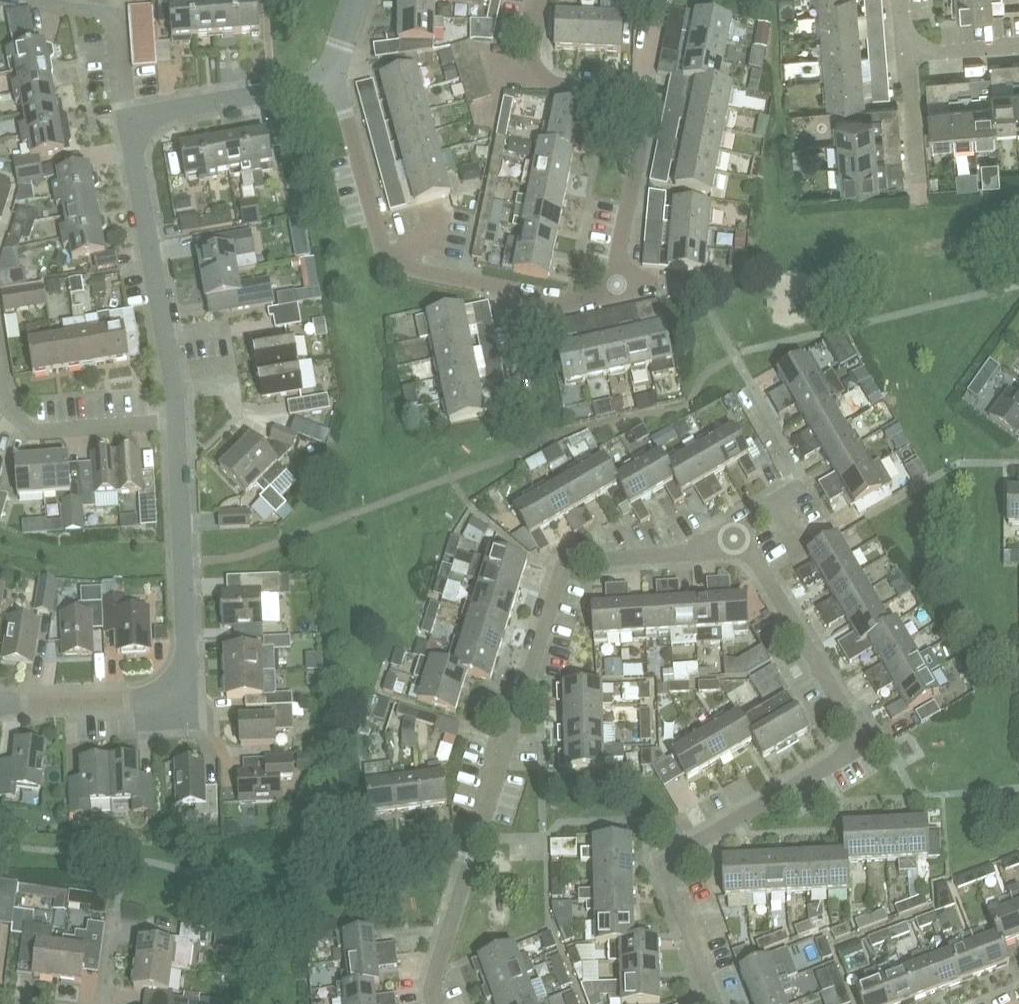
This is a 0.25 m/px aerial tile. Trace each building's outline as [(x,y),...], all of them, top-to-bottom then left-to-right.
[(191,37),(193,37),(190,0),(181,0),(182,4),(169,5),(172,41),(179,41),(179,44),(190,43),(191,37)] [(208,35),(208,38),(215,38),(212,2),(201,3),(200,0),(190,0),(193,37),(208,35)] [(215,38),(222,37),(222,34),(236,33),(234,0),(224,0),(224,1),(212,2),(215,38)] [(236,33),(251,32),(251,35),(259,34),(256,0),(234,0),(236,33)] [(434,0),(399,0),(398,19),(434,19),(434,0)] [(822,15),(858,12),(857,0),(820,0),(822,15)] [(953,13),(958,12),(958,14),(993,11),(992,0),(952,0),(953,13)] [(487,20),(497,22),(500,6),(491,4),(487,20)] [(129,19),(152,18),(151,6),(128,7),(129,19)] [(12,35),(36,31),(31,8),(8,12),(12,35)] [(884,9),(866,11),(867,20),(884,19),(884,9)] [(683,34),(692,36),(727,43),(731,21),(687,12),(684,24),(668,21),(666,30),(683,34)] [(822,15),(823,36),(859,33),(858,12),(822,15)] [(555,50),(577,51),(579,16),(557,15),(555,50)] [(600,17),(579,16),(577,51),(599,52),(600,17)] [(622,18),(600,17),(599,52),(620,53),(622,18)] [(130,31),(153,30),(152,18),(129,19),(130,31)] [(444,19),(434,19),(398,19),(398,41),(399,41),(399,56),(433,50),(433,41),(434,30),(443,30),(444,19)] [(497,22),(487,20),(484,37),(493,39),(497,22)] [(130,43),(154,42),(153,30),(130,31),(130,43)] [(868,42),(886,40),(885,31),(868,32),(868,42)] [(823,36),(825,58),(861,55),(859,33),(823,36)] [(756,35),(754,47),(766,49),(768,37),(756,35)] [(723,64),(727,43),(692,36),(688,57),(723,64)] [(791,39),(792,78),(822,77),(821,38),(791,39)] [(454,59),(477,52),(473,40),(451,47),(454,59)] [(664,41),(662,51),(679,54),(681,45),(664,41)] [(131,55),(155,54),(154,42),(130,43),(131,55)] [(17,71),(52,65),(51,58),(55,55),(53,45),(48,44),(46,44),(46,43),(38,44),(8,50),(12,72),(17,71)] [(753,49),(752,55),(764,57),(765,51),(753,49)] [(458,70),(480,64),(477,52),(454,59),(458,70)] [(869,54),(870,63),(888,62),(887,52),(869,54)] [(132,67),(155,66),(155,54),(131,55),(132,67)] [(825,58),(827,79),(863,76),(861,55),(825,58)] [(719,85),(719,84),(723,64),(688,57),(683,78),(696,81),(719,85)] [(659,63),(658,72),(675,76),(677,67),(659,63)] [(991,64),(992,80),(1002,79),(1001,63),(991,64)] [(461,81),(483,74),(480,64),(458,70),(461,81)] [(14,84),(15,93),(53,86),(51,72),(54,72),(52,65),(17,71),(19,83),(14,84)] [(386,99),(421,90),(415,69),(380,78),(386,99)] [(464,92),(486,86),(483,74),(461,81),(464,92)] [(889,83),(889,74),(871,75),(872,85),(889,83)] [(865,98),(863,76),(827,79),(828,100),(865,98)] [(975,140),(997,138),(997,126),(995,102),(994,102),(993,92),(981,93),(980,77),(970,78),(972,103),(975,140)] [(949,79),(951,105),(954,142),(975,140),(972,103),(962,104),(961,95),(960,95),(958,79),(949,79)] [(929,99),(938,98),(937,80),(927,81),(929,99)] [(732,86),(719,84),(719,85),(696,81),(692,102),(728,109),(732,86)] [(22,102),(24,113),(60,107),(59,100),(56,101),(53,86),(15,93),(17,102),(22,102)] [(467,104),(490,98),(486,86),(464,92),(467,104)] [(993,92),(994,102),(995,102),(997,126),(1017,124),(1014,88),(993,90),(993,92)] [(427,111),(421,90),(386,99),(388,107),(380,109),(381,112),(365,116),(368,126),(391,119),(392,120),(427,111)] [(359,95),(362,105),(377,100),(375,91),(359,95)] [(681,103),(683,95),(667,91),(666,100),(681,103)] [(743,95),(741,106),(769,110),(771,99),(743,95)] [(501,115),(511,117),(514,101),(505,99),(501,115)] [(688,123),(724,130),(728,109),(692,102),(688,123)] [(586,131),(590,110),(555,103),(551,124),(586,131)] [(954,142),(951,105),(929,107),(932,143),(954,142)] [(839,143),(875,140),(875,130),(884,130),(884,126),(901,125),(899,106),(859,109),(860,119),(837,120),(839,143)] [(21,126),(23,135),(70,127),(67,115),(64,113),(61,114),(60,107),(24,113),(26,125),(21,126)] [(397,141),(432,131),(427,111),(392,120),(397,141)] [(663,112),(662,120),(677,123),(679,115),(663,112)] [(511,117),(501,115),(498,131),(508,133),(511,117)] [(719,151),(724,130),(688,123),(683,144),(719,151)] [(299,126),(300,136),(310,134),(309,124),(299,126)] [(581,153),(586,131),(551,124),(547,145),(574,151),(581,153)] [(30,144),(32,157),(32,158),(38,156),(68,151),(66,144),(70,143),(72,141),(70,127),(23,135),(24,145),(30,144)] [(765,129),(756,127),(754,136),(763,138),(765,129)] [(244,134),(251,174),(253,186),(256,198),(265,197),(260,166),(272,164),(266,128),(258,129),(258,132),(244,134)] [(403,162),(438,152),(432,131),(397,141),(403,162)] [(659,132),(658,141),(673,144),(675,135),(659,132)] [(371,138),(374,147),(389,143),(386,133),(371,138)] [(230,137),(230,134),(223,136),(229,171),(230,178),(242,176),(244,187),(253,186),(251,174),(244,134),(230,137)] [(215,137),(216,139),(202,142),(209,181),(219,179),(218,173),(229,171),(223,136),(215,137)] [(494,152),(504,154),(507,138),(497,136),(494,152)] [(841,164),(877,161),(877,155),(886,154),(885,148),(902,147),(902,138),(875,140),(839,143),(841,164)] [(209,181),(202,142),(188,144),(187,142),(180,143),(186,179),(198,177),(200,183),(209,181)] [(570,173),(574,151),(547,145),(539,144),(535,165),(570,173)] [(715,173),(719,151),(683,144),(679,165),(715,173)] [(409,183),(444,173),(438,152),(403,162),(409,183)] [(655,153),(653,161),(669,164),(671,156),(655,153)] [(377,159),(379,168),(395,164),(392,155),(377,159)] [(32,157),(14,160),(16,172),(40,168),(38,156),(32,158),(32,157)] [(490,173),(499,175),(503,159),(493,157),(490,173)] [(877,161),(841,164),(842,186),(888,183),(887,170),(904,169),(903,159),(887,160),(877,161)] [(299,186),(291,163),(280,167),(287,190),(299,186)] [(521,185),(530,187),(565,194),(570,173),(535,165),(526,163),(521,185)] [(715,173),(679,165),(675,187),(711,194),(715,173)] [(99,184),(98,175),(94,173),(93,166),(57,172),(60,185),(54,186),(56,195),(94,189),(94,187),(96,187),(99,184)] [(43,180),(40,168),(16,172),(18,184),(43,180)] [(444,173),(409,183),(415,204),(450,194),(444,173)] [(651,173),(649,181),(665,185),(667,176),(651,173)] [(383,180),(385,189),(401,185),(398,176),(383,180)] [(11,189),(10,180),(0,177),(0,218),(2,219),(11,189)] [(489,179),(486,194),(495,196),(498,181),(489,179)] [(515,206),(526,208),(561,215),(565,194),(530,187),(528,198),(517,196),(515,206)] [(63,205),(65,216),(101,210),(100,202),(97,203),(94,189),(56,195),(58,206),(63,205)] [(389,201),(391,211),(407,206),(404,197),(389,201)] [(242,210),(245,226),(260,223),(256,199),(245,201),(246,210),(242,210)] [(481,216),(491,217),(494,202),(484,200),(481,216)] [(708,229),(710,206),(674,203),(672,225),(708,229)] [(18,208),(14,222),(26,225),(27,222),(31,212),(18,208)] [(522,229),(557,236),(561,215),(526,208),(524,220),(514,218),(512,227),(522,229)] [(101,210),(65,216),(68,228),(62,229),(63,238),(102,232),(102,230),(104,229),(107,226),(106,217),(102,216),(101,210)] [(215,216),(217,227),(233,225),(231,213),(215,216)] [(662,224),(663,216),(647,214),(646,223),(662,224)] [(217,227),(215,216),(200,218),(199,215),(180,218),(182,233),(217,227)] [(477,237),(487,239),(490,223),(480,221),(477,237)] [(35,222),(27,222),(26,225),(14,222),(9,238),(21,242),(30,239),(35,222)] [(706,249),(708,229),(672,225),(670,246),(706,249)] [(552,257),(557,236),(522,229),(519,240),(508,238),(506,248),(517,251),(552,257)] [(73,259),(109,253),(107,246),(105,246),(102,232),(63,238),(65,248),(71,247),(73,259)] [(199,253),(198,253),(202,277),(237,271),(257,268),(254,254),(250,232),(197,242),(199,253)] [(644,244),(660,245),(661,237),(645,235),(644,244)] [(473,258),(483,260),(486,244),(476,242),(473,258)] [(706,249),(670,246),(670,254),(661,253),(660,258),(643,257),(642,266),(704,271),(706,249)] [(548,279),(552,257),(517,251),(513,272),(548,279)] [(0,274),(0,290),(27,285),(25,269),(21,270),(0,274)] [(239,284),(237,271),(202,277),(206,300),(208,300),(210,314),(273,303),(269,278),(239,284)] [(5,312),(23,309),(47,305),(44,287),(2,294),(5,312)] [(322,300),(320,288),(296,292),(298,304),(322,300)] [(471,315),(489,312),(487,303),(470,306),(471,315)] [(639,322),(648,320),(644,303),(636,305),(639,322)] [(301,325),(298,304),(268,309),(269,318),(274,317),(276,329),(301,325)] [(618,327),(627,325),(623,307),(614,309),(618,327)] [(431,337),(466,329),(462,308),(426,316),(431,337)] [(126,336),(138,334),(134,310),(110,314),(113,328),(100,330),(106,363),(130,359),(126,336)] [(597,331),(606,329),(602,312),(593,314),(597,331)] [(607,374),(600,339),(589,341),(588,332),(585,333),(581,316),(572,318),(578,344),(579,343),(586,379),(607,374)] [(106,363),(100,330),(88,332),(86,318),(75,320),(82,367),(106,363)] [(82,367),(75,320),(62,322),(65,336),(53,338),(58,371),(82,367)] [(555,340),(564,338),(560,321),(551,323),(555,340)] [(476,336),(493,333),(492,324),(474,328),(476,336)] [(58,371),(53,338),(41,340),(39,325),(26,327),(34,375),(58,371)] [(642,330),(650,365),(652,376),(673,371),(664,325),(642,330)] [(435,358),(471,351),(466,329),(431,337),(435,358)] [(650,365),(642,330),(621,334),(628,370),(650,365)] [(628,370),(621,334),(600,339),(607,374),(628,370)] [(253,343),(258,370),(297,363),(292,336),(253,343)] [(579,343),(578,344),(557,348),(564,384),(586,379),(579,343)] [(849,361),(857,357),(850,344),(842,349),(849,361)] [(480,357),(498,354),(496,345),(478,349),(480,357)] [(440,379),(475,372),(471,351),(435,358),(440,379)] [(773,405),(817,379),(811,369),(815,366),(809,355),(778,373),(785,385),(767,395),(773,405)] [(981,375),(990,381),(999,368),(990,362),(981,375)] [(263,398),(302,391),(297,363),(258,370),(263,398)] [(483,370),(485,379),(502,375),(500,366),(483,370)] [(852,375),(858,385),(869,379),(863,369),(852,375)] [(444,401),(480,393),(475,372),(440,379),(444,401)] [(804,418),(835,399),(828,388),(824,390),(817,379),(773,405),(779,415),(796,405),(804,418)] [(489,400),(507,396),(505,387),(487,391),(489,400)] [(1009,389),(990,416),(1017,435),(1018,432),(1018,396),(1009,389)] [(449,422),(484,414),(480,393),(444,401),(449,422)] [(290,416),(330,410),(328,395),(288,402),(290,416)] [(799,450),(843,424),(836,412),(841,409),(835,399),(804,418),(810,429),(793,439),(799,450)] [(881,431),(886,441),(902,432),(896,422),(881,431)] [(829,462),(860,443),(854,432),(849,435),(843,424),(799,450),(804,459),(822,449),(829,462)] [(299,435),(275,425),(269,440),(293,449),(299,435)] [(575,454),(596,446),(590,429),(569,436),(575,454)] [(718,430),(707,436),(726,468),(737,461),(747,479),(757,473),(750,460),(750,459),(732,429),(721,435),(718,430)] [(699,448),(688,454),(714,498),(725,492),(715,474),(726,468),(707,436),(696,442),(699,448)] [(286,472),(277,463),(251,437),(236,452),(270,488),(286,472)] [(819,483),(824,493),(868,468),(873,465),(860,443),(829,462),(836,473),(819,483)] [(140,452),(116,453),(119,493),(139,492),(141,526),(157,525),(154,479),(142,480),(140,452)] [(286,504),(270,488),(236,452),(220,468),(246,494),(255,485),(264,493),(259,498),(276,515),(286,504)] [(95,494),(119,493),(116,453),(92,455),(94,484),(81,484),(83,508),(96,507),(95,494)] [(683,499),(681,494),(663,462),(663,461),(659,454),(648,460),(645,455),(634,462),(652,494),(664,487),(674,504),(683,499)] [(703,504),(714,498),(688,454),(677,461),(674,455),(663,461),(663,462),(681,494),(693,487),(703,504)] [(84,530),(83,508),(81,484),(81,481),(70,482),(69,457),(43,458),(45,494),(56,493),(57,503),(61,507),(63,531),(84,530)] [(45,494),(43,458),(17,460),(19,495),(45,494)] [(589,459),(578,465),(596,498),(608,491),(618,509),(628,503),(615,480),(603,458),(592,464),(589,459)] [(626,473),(615,480),(628,503),(640,524),(650,518),(640,501),(652,494),(634,462),(623,468),(626,473)] [(569,478),(559,484),(584,528),(595,522),(584,505),(596,498),(578,465),(566,472),(569,478)] [(868,511),(892,497),(880,476),(875,479),(868,468),(824,493),(830,503),(847,493),(854,506),(863,501),(868,511)] [(1017,470),(1017,489),(1008,489),(1008,524),(1018,524),(1018,470),(1017,470)] [(545,485),(534,492),(552,524),(564,517),(574,534),(584,528),(559,484),(548,490),(545,485)] [(9,495),(0,492),(0,523),(9,495)] [(540,531),(552,524),(534,492),(523,498),(526,503),(514,510),(539,554),(550,548),(540,531)] [(218,512),(219,527),(251,526),(250,510),(218,512)] [(451,536),(445,555),(455,558),(454,561),(470,567),(520,582),(527,562),(489,550),(486,559),(473,555),(473,557),(457,552),(461,539),(451,536)] [(801,582),(849,555),(838,537),(808,554),(813,563),(796,573),(801,582)] [(828,590),(859,573),(849,555),(801,582),(807,593),(824,583),(828,590)] [(438,579),(448,582),(452,567),(443,564),(438,579)] [(514,602),(520,582),(470,567),(466,578),(479,582),(476,590),(514,602)] [(822,618),(869,591),(859,573),(828,590),(833,599),(816,609),(822,618)] [(261,596),(280,595),(280,575),(248,576),(248,592),(222,593),(224,627),(263,625),(261,596)] [(53,614),(58,581),(40,578),(34,611),(53,614)] [(722,630),(718,578),(706,579),(708,600),(694,601),(697,638),(710,637),(710,643),(723,642),(722,630)] [(718,578),(722,630),(734,629),(735,635),(747,635),(744,597),(731,598),(729,578),(718,578)] [(886,603),(902,594),(891,578),(876,587),(886,603)] [(448,582),(438,579),(433,594),(443,597),(448,582)] [(697,638),(694,601),(681,602),(679,581),(667,582),(671,634),(684,633),(684,639),(697,638)] [(102,583),(102,587),(103,600),(104,629),(105,633),(117,632),(118,652),(123,651),(123,650),(146,649),(146,650),(150,650),(149,612),(126,613),(126,599),(117,600),(116,582),(102,583)] [(671,634),(667,582),(655,583),(657,603),(643,604),(646,641),(658,640),(658,634),(671,634)] [(628,585),(616,586),(620,637),(633,636),(634,642),(646,641),(643,604),(630,605),(628,585)] [(620,637),(616,586),(605,586),(606,607),(592,608),(595,645),(607,644),(607,638),(620,637)] [(82,603),(79,603),(80,613),(62,614),(64,655),(93,654),(92,629),(104,629),(103,600),(102,587),(81,588),(82,603)] [(463,608),(508,622),(514,602),(476,590),(473,602),(466,599),(463,608)] [(849,626),(880,608),(869,591),(822,618),(828,628),(845,618),(849,626)] [(426,618),(436,621),(440,605),(431,602),(426,618)] [(468,618),(464,630),(502,641),(508,622),(463,608),(461,616),(468,618)] [(890,626),(889,625),(880,608),(849,626),(854,635),(837,644),(843,654),(890,626)] [(32,664),(39,622),(10,618),(3,659),(32,664)] [(431,635),(436,621),(426,618),(421,632),(431,635)] [(877,658),(907,640),(896,621),(889,625),(890,626),(843,654),(849,664),(873,650),(877,658)] [(451,647),(496,661),(502,641),(464,630),(461,641),(453,639),(451,647)] [(289,636),(265,637),(266,649),(290,648),(289,636)] [(420,658),(424,659),(429,644),(419,640),(414,656),(420,658)] [(871,685),(918,658),(907,640),(877,658),(882,665),(865,675),(871,685)] [(627,661),(647,660),(646,644),(626,645),(627,661)] [(489,681),(496,661),(451,647),(448,655),(456,657),(452,668),(452,669),(467,674),(489,681)] [(226,649),(226,673),(262,672),(261,648),(226,649)] [(745,676),(769,662),(761,648),(737,662),(745,676)] [(401,669),(406,653),(396,650),(391,665),(401,669)] [(414,678),(416,679),(461,693),(467,674),(452,669),(452,668),(424,659),(420,658),(414,678)] [(898,693),(928,676),(918,658),(871,685),(876,695),(893,685),(898,693)] [(728,680),(728,660),(704,660),(705,680),(728,680)] [(673,666),(675,683),(687,682),(686,665),(673,666)] [(764,711),(784,746),(807,733),(787,698),(790,696),(773,666),(750,679),(763,702),(767,700),(771,707),(764,711)] [(267,694),(268,706),(292,705),(292,693),(275,694),(275,684),(263,685),(262,672),(226,673),(227,697),(263,696),(263,694),(267,694)] [(383,690),(393,694),(404,697),(407,689),(396,686),(398,678),(388,675),(383,690)] [(928,676),(898,693),(903,701),(885,711),(891,721),(904,713),(905,714),(939,694),(928,676)] [(454,713),(461,693),(416,679),(414,687),(421,689),(417,701),(454,713)] [(719,681),(699,682),(699,693),(719,692),(719,681)] [(668,683),(669,693),(690,692),(690,682),(668,683)] [(650,700),(650,683),(640,684),(640,700),(650,700)] [(601,697),(601,686),(556,687),(557,700),(563,700),(563,708),(602,707),(602,705),(613,705),(612,696),(601,697)] [(391,702),(380,699),(371,696),(367,711),(376,713),(374,719),(384,722),(391,702)] [(302,704),(292,705),(293,717),(302,716),(302,704)] [(416,721),(419,711),(400,705),(396,715),(404,717),(416,721)] [(564,728),(602,727),(602,707),(563,708),(564,728)] [(640,726),(651,726),(650,710),(640,710),(640,726)] [(439,717),(419,711),(416,721),(436,727),(439,717)] [(761,759),(784,746),(764,711),(743,723),(753,742),(752,742),(761,759)] [(712,722),(731,754),(752,742),(753,742),(743,723),(738,715),(727,721),(723,716),(712,722)] [(274,730),(294,729),(293,717),(240,719),(241,745),(275,744),(274,730)] [(404,717),(403,731),(414,733),(416,721),(404,717)] [(704,734),(693,740),(709,767),(731,754),(712,722),(701,729),(704,734)] [(651,726),(640,726),(641,741),(651,741),(651,726)] [(564,748),(603,747),(602,727),(564,728),(558,728),(558,740),(564,740),(564,748)] [(686,780),(709,767),(693,740),(682,747),(679,741),(668,748),(686,780)] [(46,746),(17,742),(14,771),(1,769),(0,778),(0,797),(15,798),(17,787),(40,789),(46,746)] [(623,746),(603,747),(564,748),(564,756),(558,756),(558,769),(603,768),(603,760),(624,759),(623,746)] [(651,767),(650,750),(641,751),(641,767),(651,767)] [(661,750),(650,750),(651,767),(652,767),(653,768),(667,760),(661,750)] [(280,779),(293,778),(292,757),(266,758),(267,770),(239,771),(240,803),(280,801),(280,779)] [(138,760),(110,761),(111,802),(131,801),(131,812),(154,812),(153,778),(138,779),(138,760)] [(111,802),(110,761),(82,762),(83,781),(68,782),(69,815),(91,814),(91,803),(111,802)] [(196,818),(217,817),(216,787),(204,788),(203,761),(176,762),(178,807),(195,806),(196,818)] [(417,778),(421,808),(447,805),(441,764),(426,766),(427,776),(417,778)] [(390,771),(396,812),(421,808),(417,778),(405,779),(404,770),(390,771)] [(396,812),(390,771),(378,773),(379,783),(366,785),(371,815),(396,812)] [(229,798),(239,798),(238,774),(228,774),(229,798)] [(904,821),(907,860),(907,871),(916,871),(916,859),(941,858),(939,830),(925,831),(925,820),(904,821)] [(904,821),(884,822),(886,861),(898,860),(899,872),(907,871),(907,860),(904,821)] [(886,861),(884,822),(864,823),(866,862),(886,861)] [(866,862),(864,823),(843,824),(845,852),(846,863),(866,862)] [(630,839),(592,840),(592,852),(585,852),(586,861),(593,861),(631,860),(630,839)] [(550,841),(551,857),(578,856),(577,840),(550,841)] [(845,852),(825,854),(827,893),(847,892),(846,863),(845,852)] [(827,893),(825,854),(804,855),(806,894),(827,893)] [(1001,861),(1005,871),(1018,866),(1018,854),(1001,861)] [(784,856),(786,895),(806,894),(804,855),(784,856)] [(764,857),(766,896),(786,895),(784,856),(764,857)] [(743,858),(745,897),(766,896),(764,857),(743,858)] [(745,897),(743,858),(722,859),(724,898),(745,897)] [(631,881),(631,860),(593,861),(586,861),(586,870),(593,870),(593,882),(631,881)] [(973,872),(976,882),(996,875),(992,865),(973,872)] [(552,882),(562,882),(561,866),(551,867),(552,882)] [(976,882),(973,872),(954,880),(957,889),(976,882)] [(631,881),(593,882),(594,890),(578,891),(578,903),(586,902),(632,901),(631,881)] [(552,882),(552,898),(562,897),(562,882),(552,882)] [(30,885),(18,883),(16,895),(55,900),(54,911),(66,913),(69,890),(30,885)] [(937,886),(938,911),(935,913),(938,922),(943,934),(953,930),(945,909),(954,905),(946,883),(937,886)] [(1018,885),(1006,890),(1010,898),(1018,922),(1018,886),(1018,885)] [(12,924),(14,910),(16,895),(1,893),(0,899),(0,922),(12,924)] [(92,907),(91,913),(105,914),(108,897),(94,895),(92,907)] [(909,901),(913,910),(928,904),(924,895),(909,901)] [(790,898),(774,897),(773,922),(790,923),(790,898)] [(1001,945),(1018,939),(1018,922),(1010,898),(998,903),(1002,913),(989,917),(996,936),(997,935),(1001,945)] [(633,921),(632,901),(586,902),(586,912),(594,911),(594,922),(633,921)] [(913,910),(909,901),(895,906),(899,915),(913,910)] [(768,903),(753,904),(755,933),(770,932),(768,903)] [(49,944),(52,929),(45,928),(46,920),(34,918),(35,913),(14,910),(12,924),(11,934),(27,936),(24,952),(36,954),(33,976),(57,979),(61,946),(49,944)] [(554,914),(559,928),(569,925),(563,910),(554,914)] [(884,910),(870,916),(874,925),(888,920),(884,910)] [(919,929),(938,922),(935,913),(916,920),(919,929)] [(809,922),(813,932),(827,926),(824,916),(809,922)] [(874,925),(870,916),(855,921),(859,931),(874,925)] [(633,942),(633,921),(594,922),(595,943),(619,943),(619,942),(633,942)] [(813,932),(809,922),(794,927),(798,937),(813,932)] [(101,952),(105,925),(88,923),(86,933),(75,932),(73,948),(61,946),(57,979),(81,983),(85,950),(101,952)] [(847,924),(832,930),(835,940),(850,934),(847,924)] [(907,924),(888,931),(891,940),(911,933),(907,924)] [(137,964),(171,969),(190,971),(194,943),(208,945),(210,929),(181,925),(179,941),(174,940),(173,945),(140,940),(137,964)] [(565,942),(574,939),(569,925),(559,928),(565,942)] [(219,926),(216,946),(238,949),(241,929),(219,926)] [(785,931),(770,937),(774,946),(789,941),(785,931)] [(891,940),(888,931),(868,938),(872,947),(891,940)] [(997,935),(996,936),(985,940),(982,931),(970,935),(985,973),(1009,964),(1001,945),(997,935)] [(345,961),(396,955),(394,943),(375,945),(373,932),(336,936),(338,949),(343,948),(345,961)] [(556,947),(550,932),(541,935),(547,951),(556,947)] [(985,973),(970,935),(959,940),(962,949),(950,953),(961,982),(985,973)] [(774,946),(770,937),(756,942),(760,952),(774,946)] [(833,957),(825,937),(815,941),(823,960),(833,957)] [(619,943),(620,962),(659,961),(658,941),(633,942),(619,942),(619,943)] [(844,959),(863,951),(860,941),(840,949),(844,959)] [(477,974),(482,972),(485,979),(521,966),(514,946),(478,960),(473,962),(477,974)] [(748,946),(732,952),(736,962),(751,956),(748,946)] [(568,952),(574,966),(583,963),(578,948),(568,952)] [(961,982),(950,953),(938,958),(935,948),(923,953),(937,991),(961,982)] [(937,991),(923,953),(911,957),(914,967),(903,971),(914,1000),(937,991)] [(373,983),(373,984),(379,983),(377,968),(397,966),(396,955),(345,961),(346,974),(341,975),(342,987),(373,983)] [(556,974),(565,970),(560,956),(550,959),(556,974)] [(739,971),(748,995),(786,980),(782,968),(773,971),(768,960),(739,971)] [(659,981),(659,961),(620,962),(620,983),(659,981)] [(589,977),(583,963),(574,966),(579,980),(589,977)] [(168,992),(171,969),(137,964),(133,987),(168,992)] [(487,1001),(493,999),(529,985),(521,966),(485,979),(488,987),(483,989),(487,1001)] [(833,988),(843,984),(836,966),(826,969),(833,988)] [(903,971),(891,975),(888,966),(876,971),(888,1003),(903,1003),(914,1000),(903,971)] [(565,970),(556,974),(561,988),(571,985),(565,970)] [(876,971),(863,976),(867,984),(855,989),(861,1003),(888,1003),(876,971)] [(538,999),(551,994),(543,974),(531,979),(538,999)] [(786,980),(748,995),(752,1003),(785,1003),(782,995),(791,992),(786,980)] [(621,1003),(660,1002),(659,981),(620,983),(585,984),(581,985),(588,1003),(602,1003),(600,999),(600,996),(615,995),(617,991),(621,991),(621,1003)] [(394,994),(375,996),(373,984),(373,983),(342,987),(336,987),(338,1000),(344,1000),(344,1003),(395,1003),(394,994)] [(833,988),(840,1003),(851,1003),(843,984),(833,988)] [(493,999),(495,1003),(535,1003),(536,1003),(529,985),(493,999)] [(397,989),(398,1003),(406,1003),(423,1003),(421,987),(397,989)] [(567,1003),(578,1003),(574,994),(564,998),(567,1003)]
